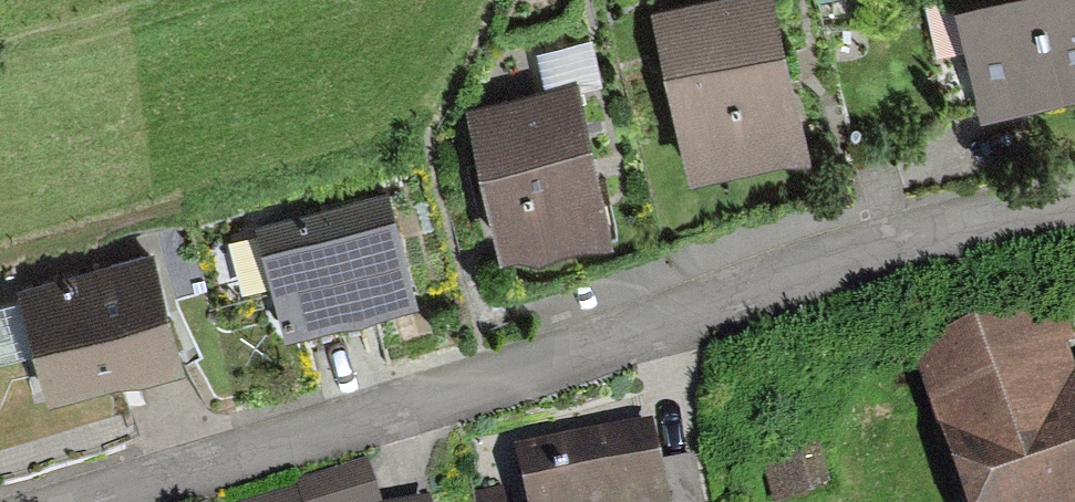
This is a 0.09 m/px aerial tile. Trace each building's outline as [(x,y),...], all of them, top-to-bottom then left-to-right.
[(656,16),(692,136),(797,105),(766,0),(710,0),(656,16)] [(982,125),(1074,104),(1074,0),(1028,0),(956,17),(982,125)] [(606,199),(570,75),(465,105),(501,229),(606,199)] [(327,290),(411,266),(386,180),(257,216),(287,320),(332,308),(327,290)] [(48,375),(180,336),(152,242),(20,281),(48,375)] [(1070,415),(1032,301),(920,338),(975,501),(1074,501),(1074,413),(1070,415)] [(513,448),(528,501),(659,501),(661,501),(709,501),(695,451),(665,459),(651,409),(513,448)] [(300,475),(216,499),(217,501),(308,501),(300,475)]
